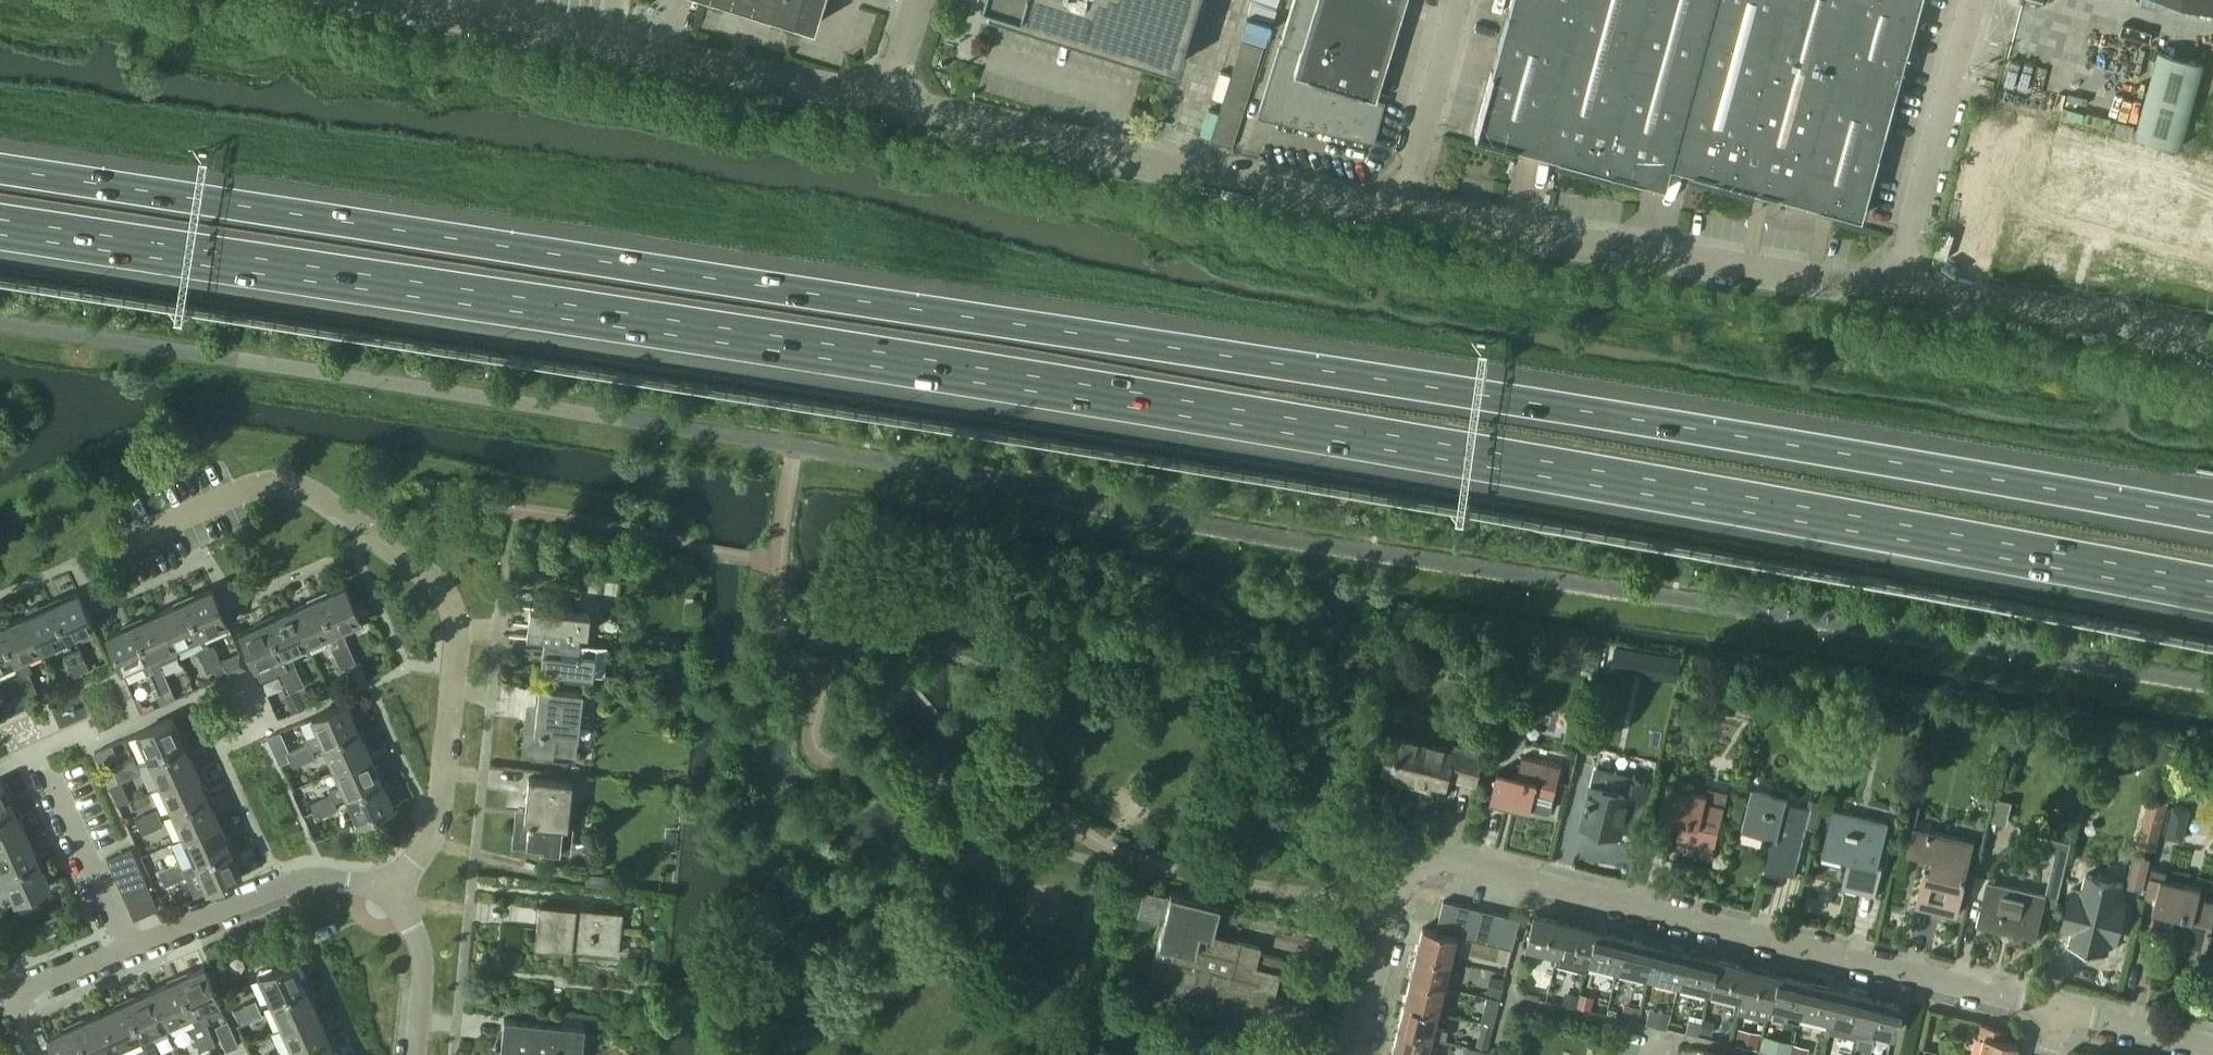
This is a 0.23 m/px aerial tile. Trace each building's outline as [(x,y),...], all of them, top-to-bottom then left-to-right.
[(735,1),(793,19),(814,25),(821,1),(822,0),(733,0),(735,1)] [(988,2),(987,8),(1001,13),(1176,67),(1196,0),(982,0),(988,2)] [(1260,110),(1268,119),(1374,142),(1385,100),(1375,98),(1406,0),(1293,0),(1260,110)] [(1475,134),(1665,185),(1670,165),(1860,216),(1919,0),(1511,0),(1475,134)] [(2212,11),(2212,0),(2173,0),(2212,11)] [(2159,50),(2136,134),(2182,147),(2197,92),(2205,63),(2159,50)] [(2197,92),(2212,96),(2212,51),(2209,50),(2205,63),(2197,92)] [(1978,154),(1968,190),(2037,209),(2045,179),(2048,168),(2060,123),(2008,109),(1995,159),(1978,154)] [(2045,179),(2037,209),(2087,223),(2096,191),(2102,169),(2111,137),(2060,123),(2048,168),(2045,179)] [(2096,191),(2087,223),(2088,223),(2089,220),(2122,229),(2129,203),(2135,178),(2144,146),(2111,137),(2102,169),(2096,191)] [(2129,203),(2122,229),(2155,238),(2162,213),(2167,194),(2169,186),(2177,159),(2178,155),(2144,146),(2135,178),(2129,203)] [(2169,186),(2167,194),(2184,199),(2185,195),(2193,164),(2177,159),(2169,186)] [(2185,195),(2184,199),(2201,203),(2203,194),(2210,168),(2193,164),(2185,195)] [(2201,203),(2212,207),(2212,169),(2210,168),(2203,194),(2201,203)] [(2162,213),(2155,238),(2189,247),(2197,219),(2201,203),(2184,199),(2167,194),(2162,213)] [(2189,247),(2212,254),(2212,207),(2201,203),(2197,219),(2189,247)] [(332,648),(337,659),(352,652),(343,629),(361,621),(345,586),(318,598),(334,633),(340,644),(332,648)] [(185,601),(201,636),(227,624),(212,589),(185,601)] [(52,604),(67,639),(94,627),(78,592),(52,604)] [(318,598),(293,609),(308,644),(312,652),(324,647),(326,642),(324,637),(334,633),(318,598)] [(174,647),(201,636),(185,601),(159,612),(174,647)] [(38,604),(25,610),(28,615),(26,615),(41,650),(67,639),(52,604),(40,609),(38,604)] [(527,637),(545,640),(545,639),(580,643),(580,642),(579,642),(579,633),(588,634),(590,614),(530,607),(527,637)] [(293,609),(267,620),(288,668),(280,672),(284,680),(299,673),(290,652),(308,644),(293,609)] [(159,612),(133,624),(154,671),(162,667),(160,663),(178,655),(174,647),(159,612)] [(26,615),(0,627),(15,662),(21,674),(13,677),(18,688),(33,682),(29,672),(33,670),(27,657),(41,650),(26,615)] [(267,620),(240,632),(262,680),(280,672),(288,668),(267,620)] [(133,624),(107,635),(122,671),(141,662),(147,674),(154,671),(133,624)] [(0,627),(0,669),(15,662),(0,627)] [(545,640),(541,669),(594,675),(604,676),(607,645),(597,644),(580,642),(580,643),(545,639),(545,640)] [(214,644),(199,651),(203,661),(219,654),(214,644)] [(80,648),(65,655),(69,663),(84,656),(80,648)] [(352,652),(337,659),(341,669),(357,662),(352,652)] [(219,654),(203,661),(208,672),(224,665),(219,654)] [(84,656),(69,663),(74,675),(90,669),(84,656)] [(154,671),(147,674),(152,685),(167,677),(162,667),(154,671)] [(299,673),(284,680),(290,692),(305,686),(299,673)] [(167,677),(152,685),(156,695),(172,687),(167,677)] [(38,692),(33,682),(18,688),(23,699),(38,692)] [(583,691),(539,686),(536,717),(529,716),(525,751),(576,757),(578,737),(579,737),(583,691)] [(318,732),(306,738),(308,742),(312,749),(323,744),(359,728),(347,702),(312,718),(318,732)] [(149,760),(184,744),(173,717),(137,733),(149,760)] [(359,728),(323,744),(335,770),(370,754),(359,728)] [(1404,736),(1394,733),(1391,734),(1382,772),(1394,774),(1394,778),(1421,785),(1422,778),(1447,785),(1449,776),(1476,782),(1485,748),(1455,742),(1453,747),(1404,736)] [(308,742),(298,747),(304,762),(315,757),(312,749),(308,742)] [(196,770),(184,744),(149,760),(161,786),(196,770)] [(298,747),(287,751),(294,766),(304,762),(298,747)] [(346,796),(382,780),(370,754),(335,770),(346,796)] [(1498,771),(1491,801),(1531,811),(1550,815),(1555,796),(1562,765),(1523,755),(1517,775),(1498,771)] [(134,758),(122,763),(129,778),(141,773),(134,758)] [(122,763),(113,767),(120,782),(129,778),(122,763)] [(1593,781),(1582,824),(1621,833),(1627,810),(1644,814),(1652,782),(1636,778),(1637,775),(1597,765),(1593,781)] [(161,786),(172,812),(208,796),(196,770),(161,786)] [(518,819),(515,843),(544,846),(543,848),(560,850),(562,826),(568,827),(572,782),(529,777),(524,820),(518,819)] [(393,806),(382,780),(346,796),(358,822),(393,806)] [(15,808),(10,796),(13,795),(7,782),(4,783),(3,781),(0,782),(0,815),(15,808)] [(1708,794),(1668,784),(1660,815),(1681,821),(1675,846),(1713,855),(1728,790),(1710,786),(1708,794)] [(1788,797),(1752,787),(1742,830),(1773,838),(1765,868),(1794,875),(1811,808),(1787,802),(1788,797)] [(331,793),(321,798),(327,814),(338,808),(331,793)] [(208,796),(172,812),(184,837),(219,821),(208,796)] [(321,798),(310,803),(317,818),(327,814),(321,798)] [(0,815),(0,845),(27,833),(15,808),(0,815)] [(1889,822),(1832,808),(1822,851),(1849,858),(1842,887),(1875,895),(1883,865),(1879,864),(1889,822)] [(157,809),(146,814),(152,829),(164,824),(157,809)] [(146,814),(136,819),(142,834),(152,829),(146,814)] [(195,863),(231,847),(219,821),(184,837),(195,863)] [(1975,841),(1914,826),(1907,851),(1933,857),(1930,870),(1925,868),(1917,905),(1957,915),(1975,841)] [(38,859),(27,833),(0,845),(0,876),(38,859)] [(1978,920),(1977,926),(1997,931),(2036,940),(2037,934),(2045,903),(2056,906),(2071,841),(2043,835),(2040,848),(2055,852),(2046,894),(1987,880),(1978,920)] [(180,860),(169,865),(175,881),(186,876),(195,895),(207,889),(243,874),(231,847),(195,863),(184,868),(180,860)] [(113,871),(137,860),(131,848),(107,859),(113,871)] [(2133,854),(2126,885),(2143,889),(2150,858),(2133,854)] [(38,859),(0,876),(0,889),(8,886),(15,901),(50,885),(38,859)] [(113,871),(118,883),(142,872),(137,860),(113,871)] [(166,885),(175,881),(169,865),(158,870),(166,885)] [(2152,866),(2144,898),(2156,901),(2154,909),(2176,914),(2169,940),(2207,949),(2212,924),(2212,899),(2200,896),(2202,888),(2166,879),(2168,870),(2152,866)] [(118,883),(124,895),(147,884),(142,872),(118,883)] [(588,872),(586,885),(612,888),(614,875),(588,872)] [(2062,924),(2062,927),(2072,929),(2069,942),(2068,941),(2068,943),(2109,953),(2109,951),(2108,951),(2111,939),(2117,940),(2126,902),(2120,900),(2124,883),(2086,874),(2082,891),(2071,888),(2070,891),(2071,892),(2063,924),(2062,924)] [(124,895),(129,907),(153,897),(147,884),(124,895)] [(1170,894),(1144,888),(1138,914),(1163,920),(1150,975),(1174,980),(1170,997),(1220,1009),(1225,991),(1272,1002),(1279,973),(1255,967),(1260,947),(1212,935),(1219,903),(1170,891),(1170,894)] [(158,909),(153,897),(129,907),(134,919),(158,909)] [(1443,900),(1436,930),(1448,933),(1456,903),(1443,900)] [(623,912),(540,903),(535,946),(619,955),(623,912)] [(1457,935),(1461,936),(1468,906),(1456,903),(1448,933),(1457,935)] [(1468,906),(1461,936),(1474,940),(1481,910),(1468,906)] [(1474,940),(1486,943),(1494,913),(1481,910),(1474,940)] [(1494,913),(1486,943),(1499,946),(1506,916),(1494,913)] [(1557,955),(1565,923),(1534,915),(1526,947),(1557,955)] [(1519,919),(1506,916),(1499,946),(1512,949),(1519,919)] [(1557,955),(1555,963),(1584,970),(1586,962),(1594,930),(1565,923),(1557,955)] [(1416,954),(1450,962),(1457,935),(1448,933),(1436,930),(1423,927),(1416,954)] [(1625,937),(1594,930),(1586,962),(1617,969),(1625,937)] [(1655,945),(1625,937),(1617,969),(1647,977),(1655,945)] [(1647,977),(1677,984),(1685,952),(1655,945),(1647,977)] [(1685,952),(1677,984),(1707,991),(1715,960),(1685,952)] [(1450,962),(1416,954),(1410,979),(1444,987),(1450,962)] [(259,975),(271,1002),(306,986),(294,960),(259,975)] [(1746,967),(1715,960),(1707,991),(1738,999),(1746,967)] [(196,1039),(211,1032),(207,1023),(211,1021),(205,1008),(220,1002),(205,967),(178,978),(193,1013),(199,1026),(191,1029),(196,1039)] [(1746,967),(1738,999),(1768,1006),(1776,974),(1746,967)] [(1769,1006),(1767,1013),(1798,1020),(1799,1014),(1807,982),(1776,974),(1769,1004),(1768,1006),(1769,1006)] [(151,990),(167,1025),(193,1013),(178,978),(151,990)] [(1410,979),(1404,1004),(1438,1012),(1444,987),(1410,979)] [(1807,982),(1799,1014),(1829,1021),(1837,989),(1807,982)] [(306,986),(271,1002),(282,1027),(317,1011),(306,986)] [(1868,997),(1837,989),(1829,1021),(1860,1029),(1868,997)] [(125,1002),(141,1037),(147,1049),(139,1053),(140,1054),(159,1054),(150,1033),(167,1025),(151,990),(125,1002)] [(1868,997),(1860,1029),(1858,1037),(1872,1041),(1874,1032),(1891,1036),(1899,1004),(1868,997)] [(256,999),(244,1005),(251,1020),(263,1015),(256,999)] [(115,1048),(141,1037),(125,1002),(99,1013),(115,1048)] [(1404,1004),(1397,1030),(1432,1038),(1443,1041),(1446,1028),(1435,1026),(1438,1012),(1404,1004)] [(244,1005),(235,1009),(242,1024),(251,1020),(244,1005)] [(294,1053),(329,1037),(317,1011),(282,1027),(294,1053)] [(99,1013),(74,1025),(87,1054),(101,1054),(115,1048),(99,1013)] [(504,1017),(500,1054),(582,1054),(585,1026),(504,1017)] [(1978,1054),(2014,1054),(2017,1043),(2004,1040),(2006,1029),(1981,1023),(1978,1036),(1982,1037),(1978,1054)] [(74,1025),(48,1036),(56,1054),(87,1054),(74,1025)] [(1397,1030),(1391,1054),(1428,1054),(1432,1038),(1397,1030)] [(216,1044),(211,1032),(196,1039),(201,1050),(216,1044)] [(329,1037),(294,1053),(295,1054),(337,1054),(329,1037)] [(1212,1044),(1209,1054),(1257,1054),(1212,1044)]
